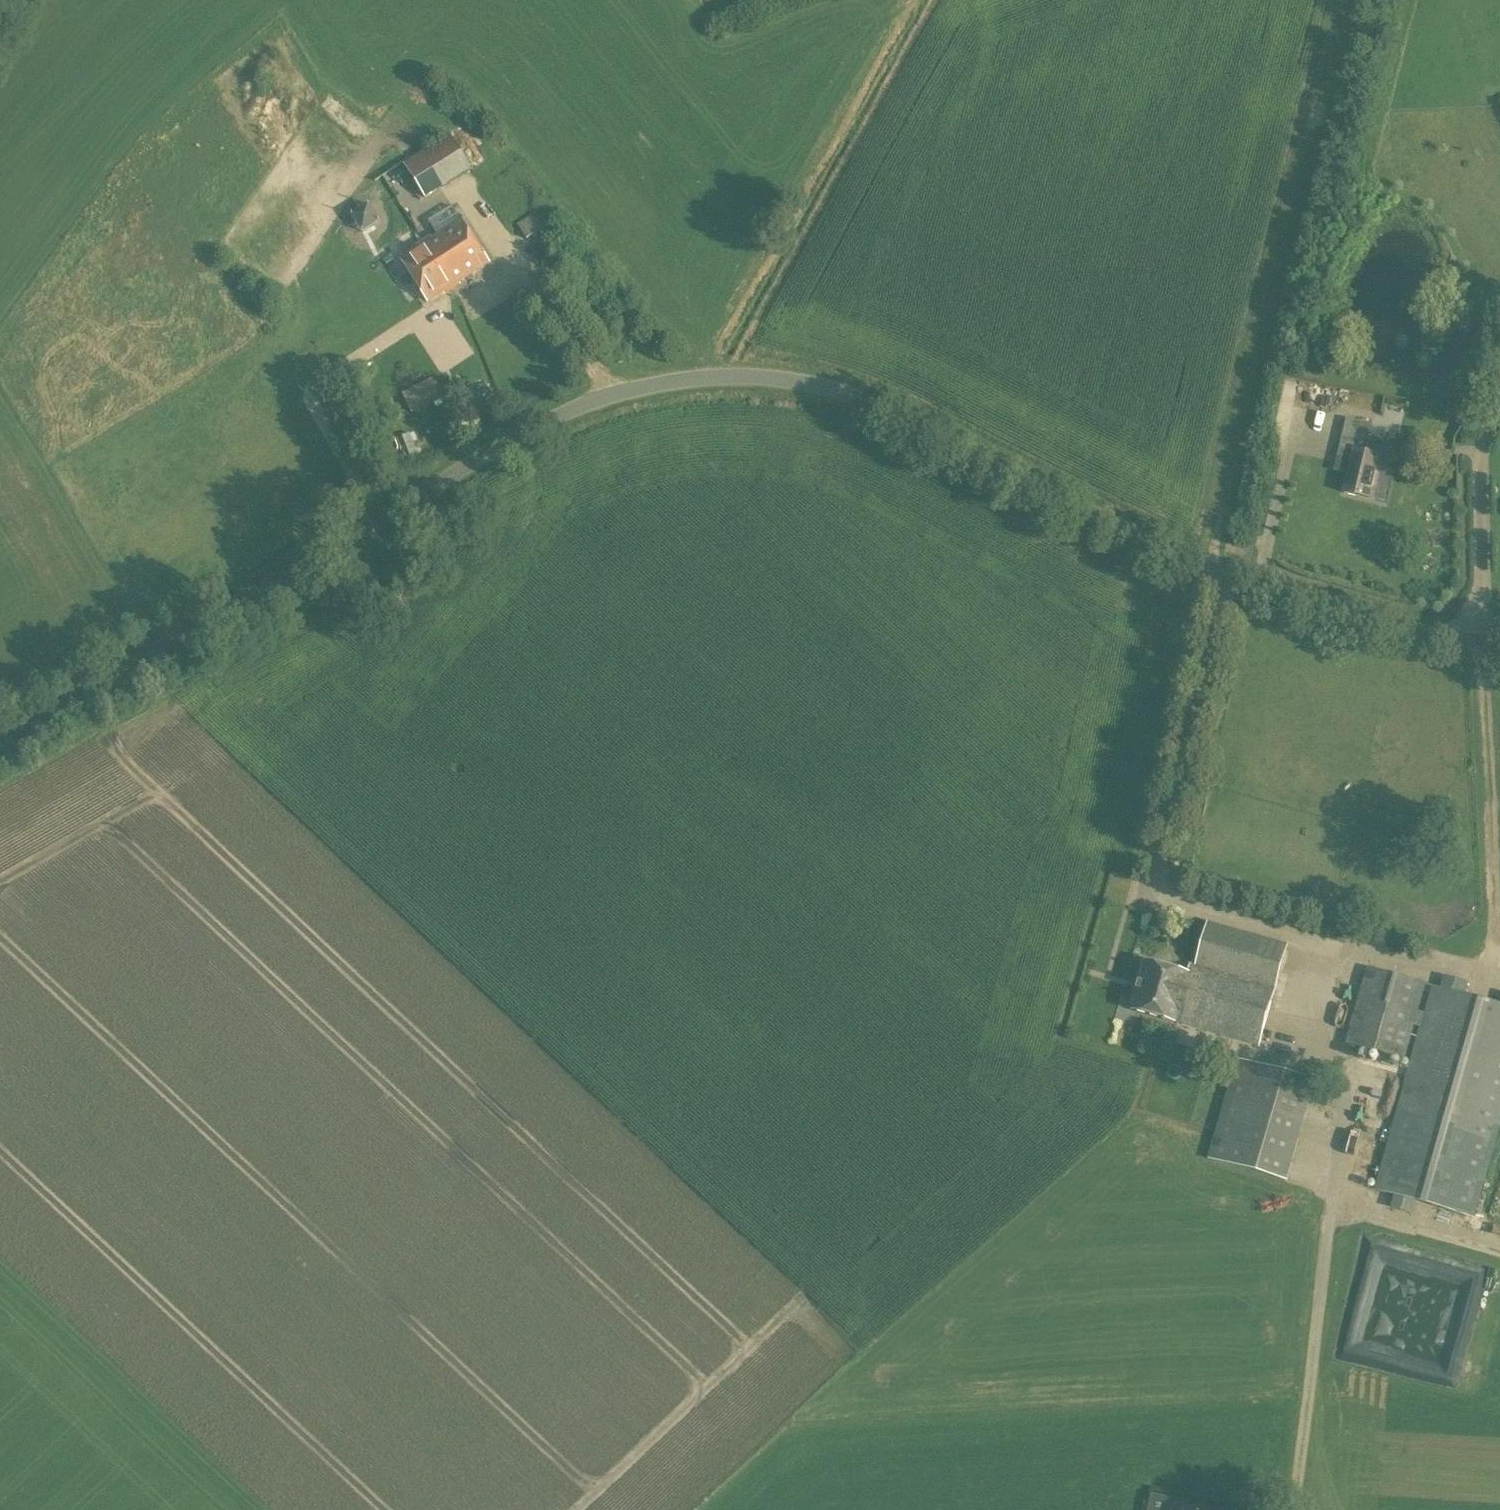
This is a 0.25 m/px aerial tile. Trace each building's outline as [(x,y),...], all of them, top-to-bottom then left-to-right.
[(425,198),(472,169),(449,133),(403,162),(425,198)] [(527,239),(545,227),(535,211),(517,223),(527,239)] [(462,219),(425,243),(423,240),(401,254),(403,257),(401,258),(429,301),(489,263),(462,219)] [(411,413),(442,399),(432,378),(401,392),(411,413)] [(1374,500),(1384,457),(1366,452),(1372,423),(1346,417),(1336,459),(1350,462),(1343,492),(1374,500)] [(1258,1047),(1288,944),(1207,922),(1194,965),(1189,964),(1185,972),(1144,960),(1130,1010),(1174,1023),(1174,1022),(1258,1047)] [(1366,967),(1365,970),(1344,1043),(1403,1060),(1413,1025),(1420,1027),(1394,1117),(1374,1188),(1394,1193),(1390,1207),(1412,1213),(1415,1199),(1470,1215),(1499,1118),(1499,1001),(1499,1004),(1465,995),(1468,982),(1444,975),(1441,988),(1366,967)] [(1283,1180),(1313,1081),(1236,1058),(1207,1157),(1283,1180)]
